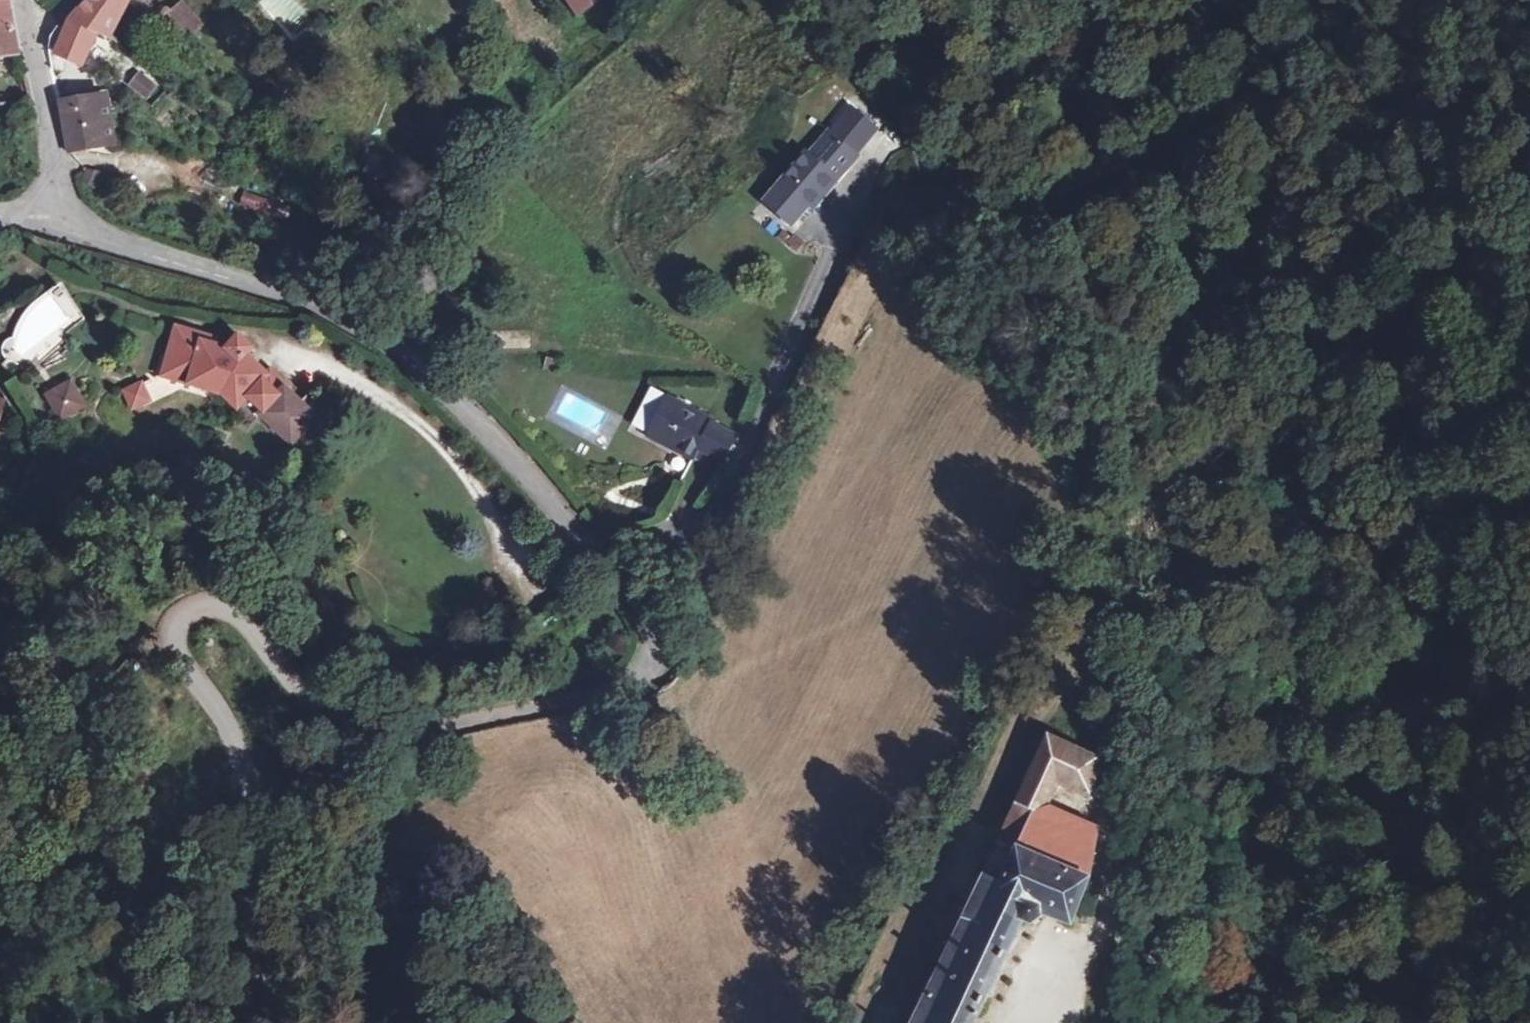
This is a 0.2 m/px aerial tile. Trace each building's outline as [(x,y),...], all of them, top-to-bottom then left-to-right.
[(16,49),(8,0),(1,0),(0,0),(0,52),(16,49)] [(99,32),(111,37),(129,0),(90,0),(71,21),(99,32)] [(577,16),(603,0),(566,0),(577,16)] [(178,16),(192,32),(200,25),(181,4),(165,18),(170,24),(178,16)] [(178,16),(170,24),(183,39),(192,32),(178,16)] [(99,32),(71,21),(67,30),(59,28),(51,38),(53,51),(84,65),(99,32)] [(141,75),(133,85),(148,98),(157,88),(141,75)] [(844,94),(826,115),(848,134),(867,112),(844,94)] [(69,150),(104,144),(101,125),(111,123),(106,95),(62,102),(69,150)] [(101,125),(104,144),(113,143),(111,123),(101,125)] [(831,136),(810,160),(807,157),(767,204),(792,226),(833,178),(837,181),(857,157),(831,136)] [(86,167),(80,186),(101,193),(107,173),(86,167)] [(294,206),(247,192),(243,207),(289,221),(294,206)] [(174,328),(161,374),(219,390),(231,403),(241,394),(255,408),(252,411),(284,443),(311,417),(300,406),(295,401),(265,370),(263,373),(243,352),(248,347),(237,335),(223,347),(197,340),(199,334),(174,328)] [(44,393),(58,416),(81,402),(67,379),(44,393)] [(125,394),(132,409),(147,402),(140,387),(125,394)] [(300,396),(295,401),(300,406),(306,401),(300,396)] [(739,436),(715,423),(716,420),(670,397),(651,436),(697,459),(701,450),(725,463),(739,436)] [(959,1022),(1040,1022),(1095,899),(1119,908),(1140,866),(1136,821),(1094,817),(1107,783),(1132,788),(1137,735),(1090,726),(959,1022)]
